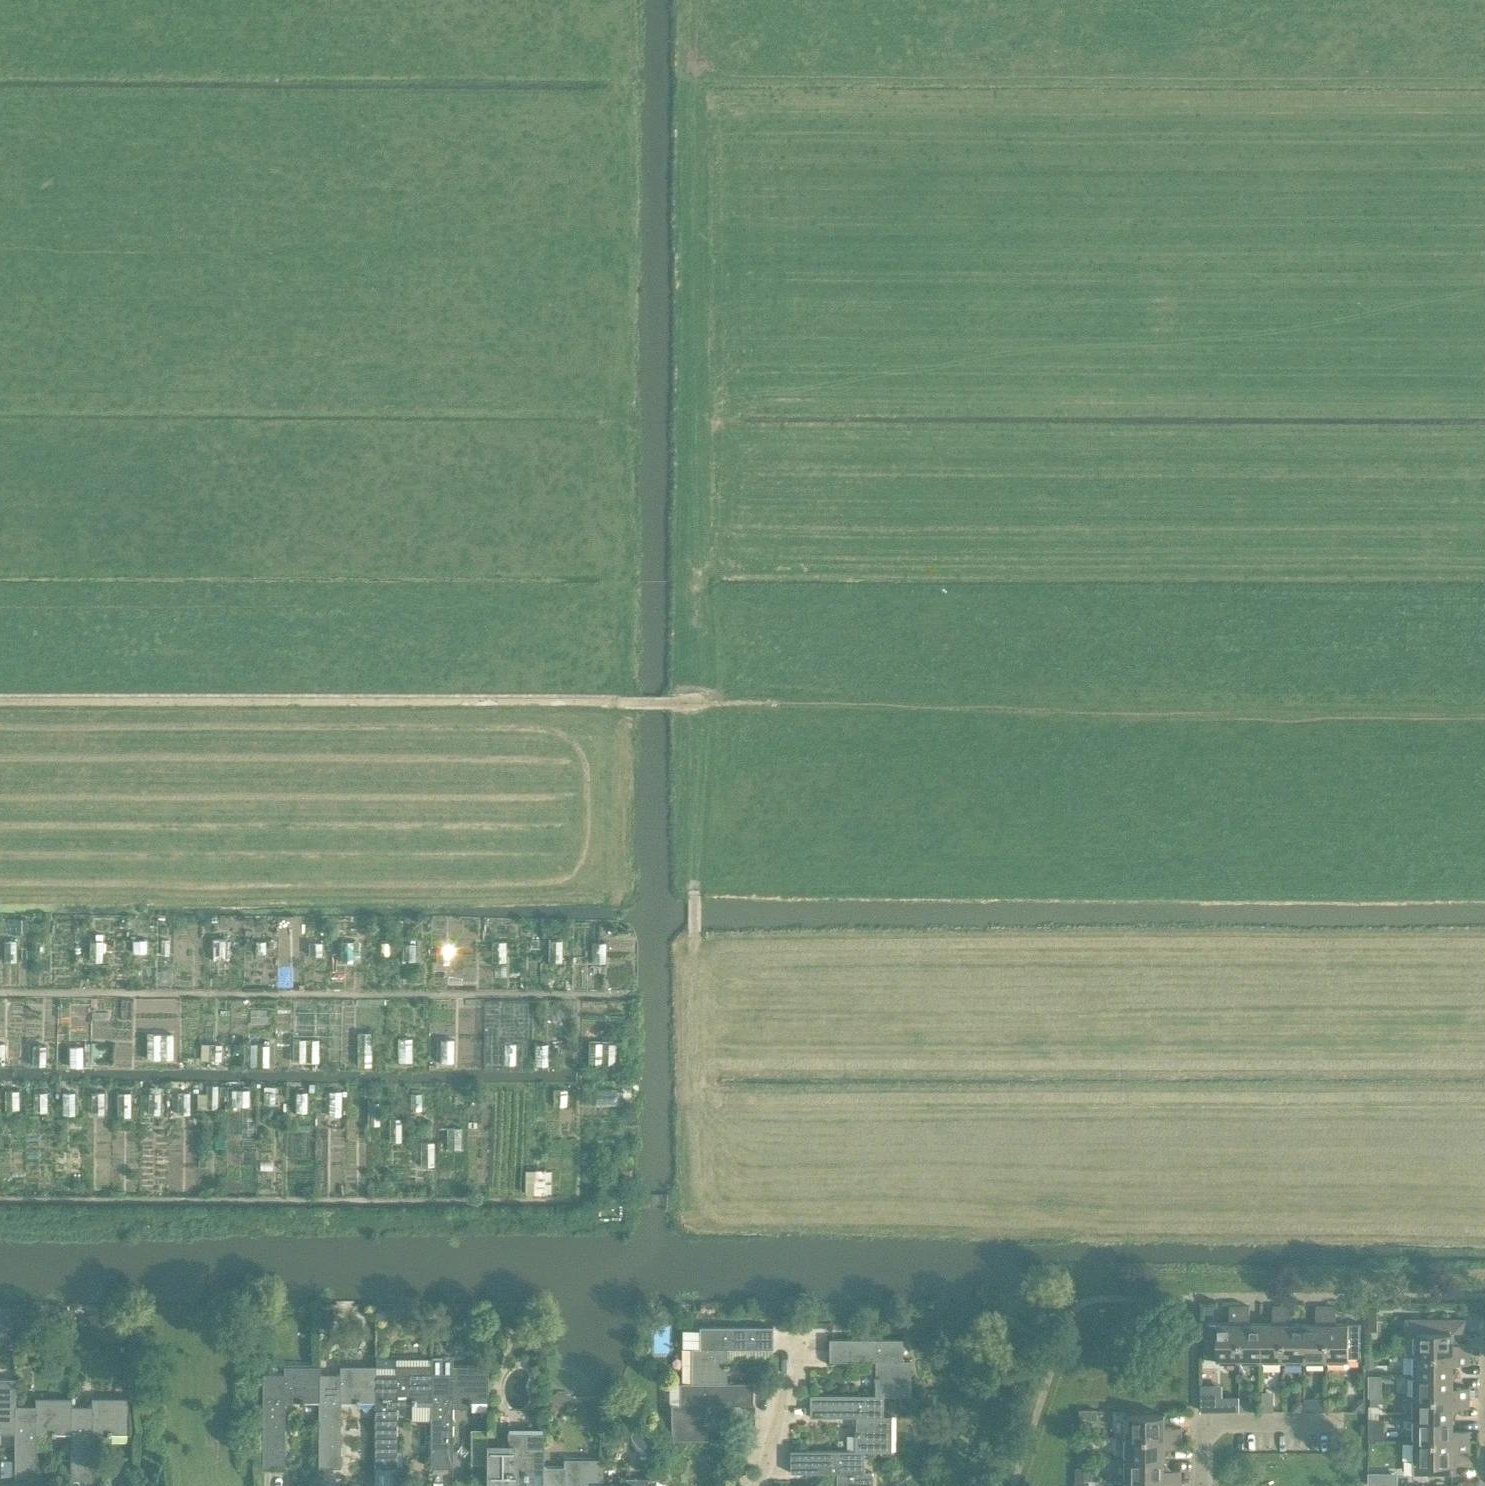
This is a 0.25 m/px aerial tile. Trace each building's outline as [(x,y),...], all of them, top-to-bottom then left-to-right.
[(1240,1361),(1240,1305),(1230,1305),(1230,1322),(1205,1322),(1205,1357),(1217,1357),(1217,1361),(1240,1361)] [(1240,1361),(1261,1361),(1261,1322),(1251,1322),(1250,1305),(1240,1305),(1240,1361)] [(0,1306),(0,1340),(15,1340),(14,1306),(0,1306)] [(1261,1361),(1282,1361),(1282,1306),(1273,1306),(1273,1322),(1261,1322),(1261,1361)] [(1282,1361),(1304,1361),(1304,1323),(1294,1323),(1294,1306),(1282,1306),(1282,1361)] [(1304,1361),(1326,1361),(1326,1306),(1316,1306),(1316,1323),(1304,1323),(1304,1361)] [(1326,1306),(1326,1361),(1349,1361),(1349,1357),(1362,1357),(1362,1324),(1337,1324),(1337,1306),(1326,1306)] [(396,1309),(376,1309),(377,1320),(396,1319),(396,1309)] [(444,1310),(432,1311),(433,1320),(444,1319),(444,1310)] [(500,1312),(490,1319),(497,1330),(507,1323),(500,1312)] [(903,1319),(885,1319),(885,1330),(903,1330),(903,1319)] [(1415,1354),(1415,1355),(1470,1355),(1470,1343),(1453,1343),(1453,1331),(1465,1331),(1465,1319),(1407,1319),(1407,1354),(1415,1354)] [(692,1349),(693,1384),(727,1382),(727,1348),(773,1348),(773,1326),(699,1327),(700,1349),(692,1349)] [(876,1360),(876,1394),(885,1394),(913,1394),(913,1358),(903,1359),(904,1337),(829,1338),(829,1360),(876,1360)] [(1375,1353),(1365,1353),(1365,1367),(1375,1367),(1375,1353)] [(1415,1355),(1415,1376),(1453,1376),(1453,1364),(1470,1364),(1470,1355),(1415,1355)] [(30,1364),(19,1364),(19,1377),(30,1377),(30,1364)] [(319,1401),(319,1375),(319,1367),(285,1366),(285,1374),(263,1374),(263,1467),(285,1467),(286,1401),(319,1401)] [(431,1374),(431,1401),(431,1467),(453,1467),(453,1401),(489,1401),(489,1367),(453,1366),(453,1374),(431,1374)] [(319,1375),(319,1401),(319,1467),(341,1467),(340,1401),(376,1401),(375,1375),(375,1367),(340,1367),(340,1375),(319,1375)] [(375,1375),(376,1401),(375,1467),(397,1467),(396,1401),(431,1401),(431,1374),(431,1367),(397,1367),(397,1375),(375,1375)] [(1415,1376),(1415,1398),(1469,1397),(1469,1387),(1453,1387),(1453,1376),(1415,1376)] [(753,1382),(727,1382),(693,1384),(682,1384),(682,1403),(674,1403),(674,1441),(710,1440),(710,1405),(753,1404),(753,1382)] [(1217,1391),(1204,1391),(1204,1411),(1217,1411),(1217,1391)] [(1264,1410),(1275,1410),(1275,1391),(1264,1391),(1264,1410)] [(857,1416),(857,1450),(865,1449),(893,1449),(893,1414),(885,1414),(885,1394),(876,1394),(810,1394),(810,1416),(857,1416)] [(15,1432),(15,1404),(15,1396),(0,1396),(0,1432),(15,1432)] [(15,1404),(15,1432),(15,1478),(37,1479),(37,1432),(71,1432),(71,1404),(71,1396),(35,1396),(36,1404),(15,1404)] [(71,1404),(71,1432),(71,1479),(93,1479),(93,1432),(128,1432),(128,1396),(92,1396),(92,1404),(71,1404)] [(1415,1398),(1415,1419),(1453,1419),(1453,1408),(1469,1408),(1469,1397),(1415,1398)] [(1327,1410),(1327,1398),(1306,1398),(1306,1410),(1327,1410)] [(1352,1403),(1352,1411),(1365,1411),(1366,1398),(1358,1398),(1352,1403)] [(1243,1401),(1239,1401),(1239,1411),(1251,1411),(1252,1403),(1251,1402),(1243,1401)] [(1305,1401),(1295,1401),(1295,1410),(1304,1410),(1305,1401)] [(1082,1410),(1082,1419),(1096,1419),(1096,1410),(1082,1410)] [(1127,1437),(1182,1438),(1182,1427),(1165,1427),(1165,1414),(1127,1414),(1127,1437)] [(1415,1419),(1415,1440),(1470,1441),(1470,1431),(1453,1431),(1453,1419),(1415,1419)] [(543,1474),(544,1467),(544,1428),(507,1428),(507,1448),(487,1448),(487,1485),(543,1485),(543,1474)] [(1127,1437),(1127,1459),(1165,1459),(1165,1447),(1182,1447),(1182,1438),(1127,1437)] [(1470,1451),(1470,1441),(1415,1440),(1415,1474),(1453,1474),(1453,1451),(1470,1451)] [(1369,1447),(1369,1485),(1386,1485),(1385,1464),(1379,1464),(1379,1460),(1373,1460),(1373,1447),(1369,1447)] [(837,1485),(873,1485),(874,1470),(865,1470),(865,1449),(857,1450),(791,1450),(791,1472),(837,1471),(837,1485)] [(599,1459),(563,1459),(563,1467),(544,1467),(543,1474),(543,1485),(599,1485),(599,1459)] [(1127,1459),(1127,1481),(1182,1481),(1181,1470),(1165,1470),(1165,1459),(1127,1459)] [(1090,1468),(1077,1468),(1077,1480),(1090,1480),(1090,1468)]
